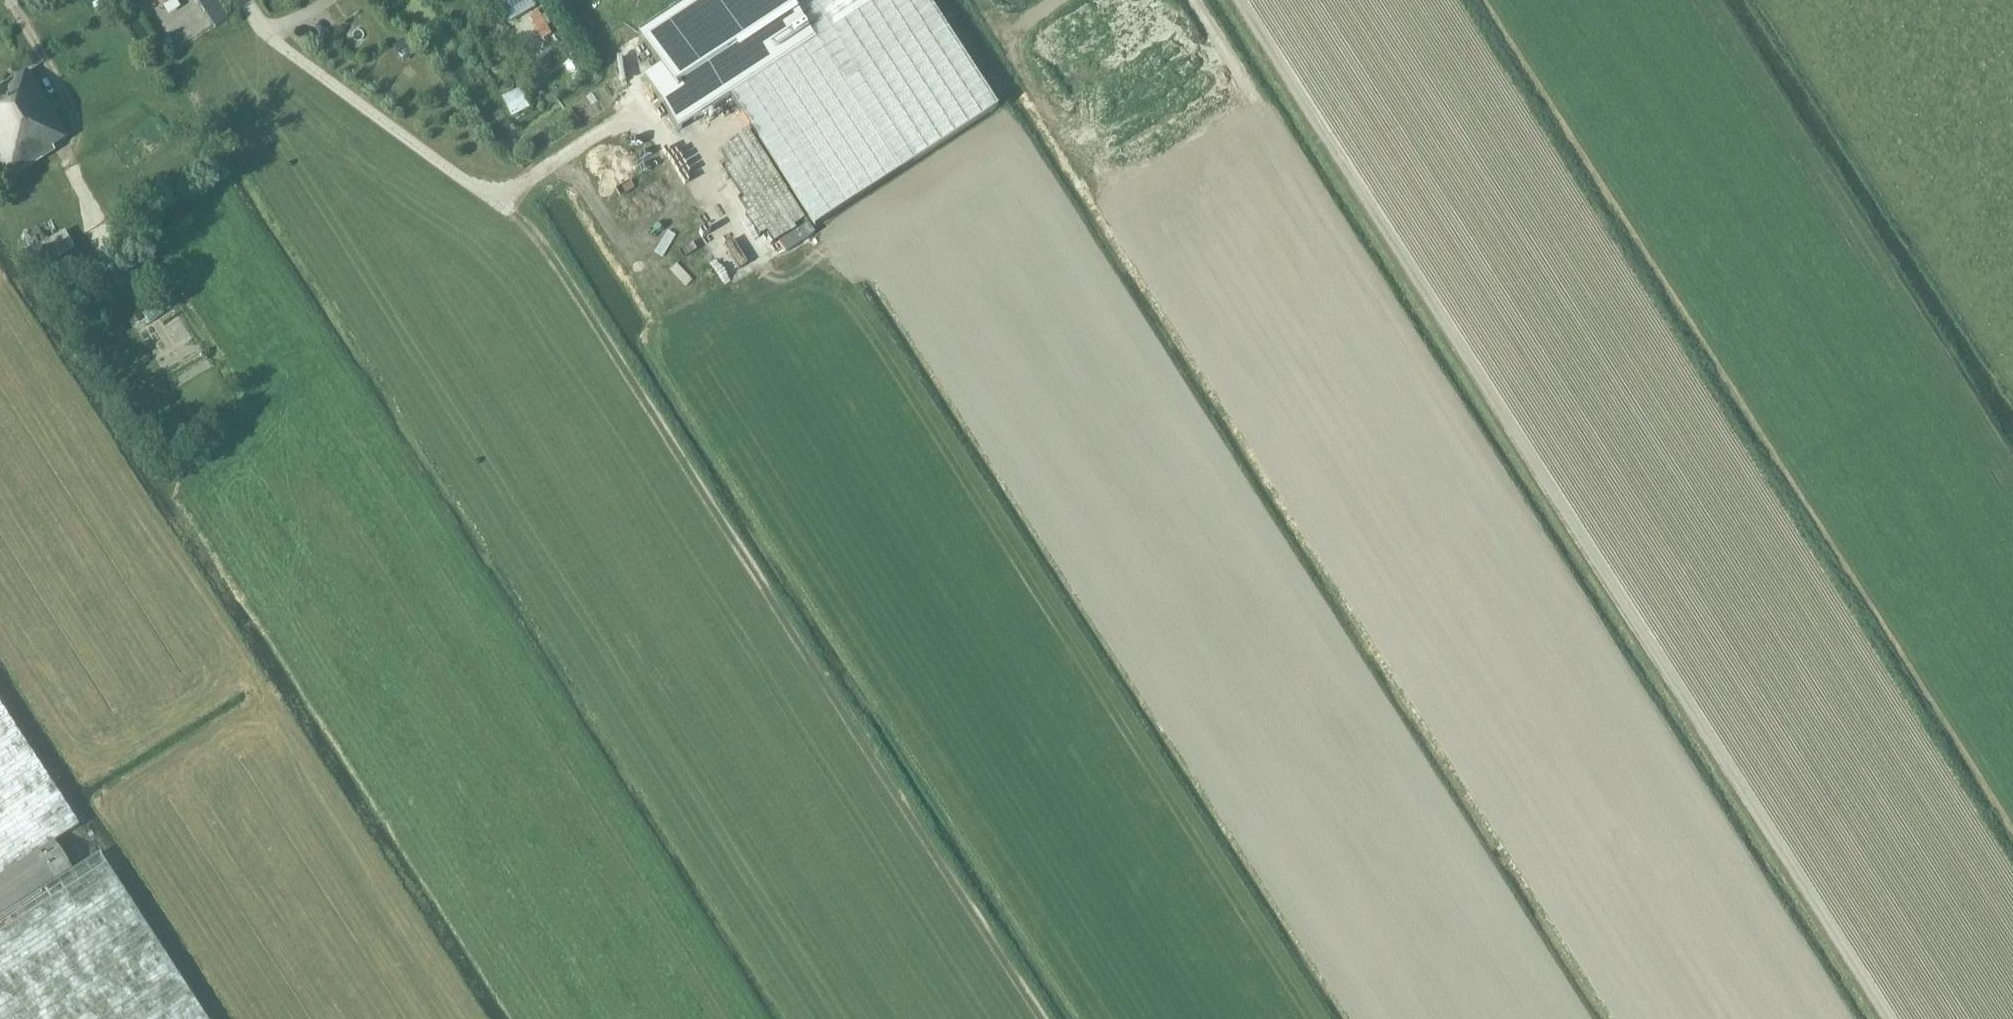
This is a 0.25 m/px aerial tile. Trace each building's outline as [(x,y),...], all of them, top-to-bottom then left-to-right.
[(106,7),(101,0),(100,0),(92,5),(98,13),(106,7)] [(175,0),(155,0),(161,9),(175,0)] [(197,0),(215,28),(230,18),(218,0),(198,0),(197,0)] [(500,10),(516,0),(494,0),(500,10)] [(501,9),(506,17),(531,1),(530,0),(517,0),(501,9)] [(786,0),(691,0),(638,35),(660,69),(644,79),(658,100),(678,131),(729,98),(812,40),(786,0)] [(925,0),(786,0),(812,40),(897,171),(995,107),(925,0)] [(538,9),(527,14),(539,39),(550,34),(538,9)] [(897,171),(812,40),(729,98),(813,227),(897,171)] [(28,72),(0,90),(0,166),(9,180),(54,153),(52,149),(69,138),(28,72)] [(513,81),(502,81),(502,92),(513,92),(513,81)] [(517,91),(502,99),(511,116),(526,108),(517,91)] [(39,271),(75,249),(64,231),(59,235),(49,220),(20,237),(30,252),(28,253),(39,271)] [(80,271),(69,255),(49,268),(60,284),(80,271)] [(134,307),(125,313),(132,324),(141,318),(134,307)] [(54,842),(79,826),(0,704),(0,877),(54,842)] [(54,842),(0,877),(0,918),(72,871),(54,842)] [(99,853),(72,871),(0,918),(0,1018),(207,1018),(99,853)]
